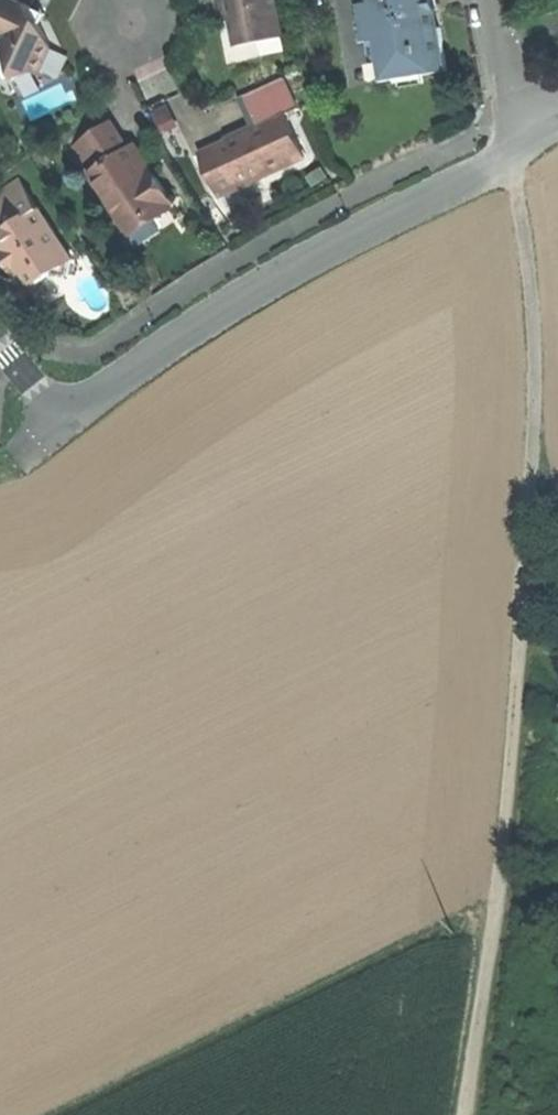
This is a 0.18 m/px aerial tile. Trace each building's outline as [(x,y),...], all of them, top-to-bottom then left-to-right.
[(46,15),(24,2),(22,6),(10,0),(3,0),(0,5),(0,30),(9,35),(3,47),(5,52),(0,54),(0,63),(9,81),(14,81),(17,79),(35,70),(39,73),(51,47),(44,32),(41,25),(46,15)] [(219,9),(221,22),(233,19),(238,45),(262,41),(261,32),(283,28),(278,0),(217,0),(219,9)] [(382,81),(447,70),(441,27),(437,28),(434,12),(436,9),(435,2),(435,0),(369,0),(382,81)] [(261,32),(262,41),(264,49),(286,45),(283,28),(261,32)] [(299,108),(285,78),(244,96),(257,127),(215,146),(201,153),(220,195),(225,193),(255,179),(305,157),(286,115),(299,108)] [(119,132),(112,122),(73,147),(127,231),(173,201),(153,169),(146,174),(119,132)] [(19,178),(0,190),(0,216),(7,227),(6,238),(0,242),(0,255),(4,262),(14,276),(22,271),(30,284),(48,272),(66,275),(71,259),(19,178)] [(261,192),(255,179),(225,193),(231,206),(261,192)]
